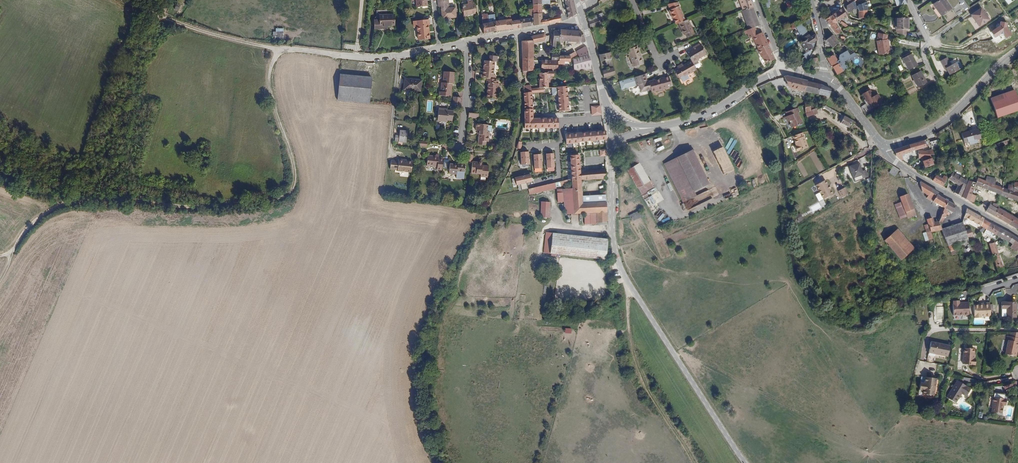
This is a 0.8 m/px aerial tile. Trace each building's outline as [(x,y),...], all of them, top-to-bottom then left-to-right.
[(437,7),(441,7),(441,10),(448,9),(447,0),(437,0),(437,7)] [(568,17),(576,13),(573,0),(565,0),(568,17)] [(749,0),(739,0),(743,10),(752,7),(749,0)] [(933,3),(941,15),(952,8),(946,0),(939,0),(933,3)] [(969,9),(963,0),(958,0),(966,11),(968,10),(969,9)] [(667,3),(676,24),(678,23),(682,21),(685,20),(679,5),(678,1),(667,3)] [(853,1),(847,5),(847,10),(848,12),(851,10),(855,8),(856,9),(857,11),(858,11),(867,11),(866,2),(856,5),(853,1)] [(467,4),(466,4),(461,5),(463,16),(474,14),(474,13),(472,4),(467,5),(467,4)] [(533,14),(542,13),(542,5),(533,5),(533,14)] [(743,10),(742,10),(748,29),(753,28),(759,25),(752,7),(743,10)] [(448,9),(441,10),(442,19),(455,17),(455,11),(451,12),(451,9),(448,9)] [(832,15),(837,23),(839,22),(848,16),(846,12),(845,13),(842,9),(832,15)] [(987,20),(979,9),(969,16),(977,27),(987,20)] [(375,18),(375,20),(380,20),(380,16),(389,15),(389,12),(387,10),(377,11),(377,16),(375,18)] [(533,18),(533,26),(542,25),(542,20),(542,13),(533,14),(533,18)] [(488,14),(481,15),(484,34),(490,33),(488,16),(488,14)] [(380,20),(375,20),(375,29),(388,29),(388,26),(395,26),(395,15),(389,15),(380,16),(380,20)] [(488,16),(490,33),(494,32),(496,31),(495,22),(495,15),(488,16)] [(552,23),(561,21),(560,15),(547,19),(547,20),(542,20),(542,25),(552,23)] [(832,15),(826,19),(829,24),(836,34),(837,34),(839,34),(842,32),(837,23),(832,15)] [(520,20),(521,28),(533,26),(533,18),(524,20),(523,16),(519,16),(520,20)] [(606,21),(604,16),(599,18),(588,23),(589,24),(590,27),(606,21)] [(819,19),(822,29),(829,26),(823,17),(819,19)] [(908,30),(908,18),(895,18),(895,30),(896,30),(906,30),(908,30)] [(429,19),(413,21),(414,26),(417,26),(419,39),(430,38),(428,24),(429,24),(429,19)] [(694,33),(687,19),(685,20),(682,21),(678,23),(682,34),(684,33),(686,37),(694,33)] [(497,22),(498,31),(521,28),(520,20),(511,22),(510,20),(497,22)] [(639,29),(637,24),(628,28),(630,33),(639,29)] [(803,38),(808,35),(802,25),(797,28),(803,38)] [(283,39),(284,29),(276,28),(276,32),(274,32),(273,38),(283,39)] [(752,37),(757,49),(767,44),(762,32),(756,35),(753,28),(748,29),(746,31),(747,33),(749,38),(752,37)] [(560,30),(559,41),(583,43),(585,41),(584,35),(581,35),(580,31),(560,30)] [(809,45),(817,40),(816,34),(809,38),(808,35),(803,38),(804,40),(800,43),(805,53),(812,49),(809,45)] [(881,52),(888,51),(886,41),(887,36),(877,34),(876,43),(877,53),(881,52)] [(522,41),(521,72),(527,72),(529,72),(533,72),(532,42),(537,41),(536,35),(532,36),(526,38),(527,40),(522,41)] [(827,39),(826,40),(833,48),(839,43),(832,36),(831,37),(827,39)] [(692,48),(686,52),(689,58),(691,61),(692,64),(699,60),(697,57),(705,53),(699,42),(694,46),(695,47),(692,48)] [(766,63),(774,59),(767,44),(757,49),(761,56),(762,56),(766,63)] [(635,47),(629,49),(626,51),(627,55),(629,54),(634,66),(643,62),(636,46),(635,47)] [(573,71),(593,70),(589,57),(588,52),(578,54),(587,50),(587,48),(585,47),(576,52),(578,59),(572,61),(573,71)] [(612,59),(610,51),(598,54),(600,61),(612,59)] [(576,56),(574,53),(569,55),(559,55),(559,62),(557,61),(557,62),(557,64),(562,64),(562,62),(569,62),(569,59),(576,56)] [(832,69),(836,74),(842,72),(848,68),(844,61),(849,58),(846,53),(839,58),(839,61),(837,62),(834,56),(827,59),(830,64),(828,65),(830,69),(832,69)] [(911,54),(902,59),(908,70),(917,65),(911,54)] [(481,74),(481,78),(486,78),(495,79),(495,75),(493,75),(495,62),(485,60),(483,74),(481,74)] [(541,62),(542,71),(557,71),(557,67),(557,62),(557,61),(551,61),(541,62)] [(687,75),(696,70),(695,68),(692,64),(691,61),(682,65),(682,64),(677,67),(678,69),(674,71),(679,79),(681,79),(683,82),(689,78),(687,75)] [(947,71),(949,75),(956,71),(958,70),(955,63),(951,65),(949,62),(942,65),(944,68),(945,68),(947,71)] [(603,74),(603,78),(615,75),(614,69),(602,71),(603,74)] [(920,71),(911,76),(917,87),(926,83),(920,71)] [(439,91),(439,96),(451,97),(452,84),(454,84),(455,72),(444,72),(443,82),(442,82),(441,91),(439,91)] [(523,87),(523,93),(531,93),(531,94),(544,93),(543,88),(548,88),(547,78),(552,77),(552,72),(546,73),(546,74),(538,74),(539,89),(531,89),(530,86),(523,87)] [(642,74),(619,81),(621,88),(637,84),(639,84),(641,90),(649,88),(648,84),(647,82),(647,81),(645,82),(642,74)] [(372,78),(340,75),(338,100),(369,103),(372,78)] [(649,88),(650,92),(657,91),(662,89),(667,88),(667,86),(670,85),(668,76),(659,78),(659,80),(652,81),(652,80),(647,82),(648,84),(649,88)] [(787,76),(784,77),(789,88),(804,92),(804,91),(806,81),(787,76)] [(495,83),(496,80),(495,79),(486,78),(486,83),(488,83),(486,98),(496,99),(498,84),(495,83)] [(413,81),(404,80),(403,90),(420,92),(421,81),(413,80),(413,81)] [(820,84),(806,81),(804,91),(829,97),(831,90),(820,84)] [(569,110),(567,86),(548,88),(543,88),(544,93),(557,92),(559,111),(569,110)] [(867,92),(862,94),(867,104),(869,103),(872,109),(882,103),(878,95),(873,97),(869,89),(866,90),(867,92)] [(990,99),(997,117),(1017,110),(1017,102),(1014,91),(990,99)] [(523,104),(524,128),(536,129),(536,133),(546,132),(545,119),(532,120),(531,94),(531,93),(523,93),(523,104)] [(460,108),(461,98),(453,97),(452,107),(453,107),(460,108)] [(601,105),(591,106),(592,115),(602,114),(601,105)] [(825,105),(824,107),(834,114),(836,112),(825,105)] [(448,121),(452,122),(453,111),(447,110),(448,107),(439,106),(438,121),(448,122),(448,121)] [(790,111),(785,112),(787,116),(786,116),(788,122),(789,121),(790,124),(792,128),(803,124),(800,118),(800,119),(797,112),(799,112),(797,108),(790,111)] [(848,128),(853,121),(849,118),(842,114),(838,122),(848,128)] [(594,117),(564,119),(565,132),(596,130),(594,117)] [(545,119),(546,132),(559,131),(558,118),(545,119)] [(475,130),(476,131),(478,131),(478,134),(477,144),(484,145),(485,141),(487,142),(488,132),(486,132),(487,126),(487,125),(475,124),(475,130)] [(960,134),(963,143),(966,143),(966,145),(978,142),(975,130),(960,134)] [(408,132),(400,131),(399,136),(395,135),(395,141),(406,142),(408,132)] [(605,131),(569,134),(570,179),(581,179),(579,171),(579,156),(582,156),(582,152),(579,152),(579,142),(606,140),(605,131)] [(798,134),(792,136),(796,146),(795,147),(797,152),(807,148),(804,137),(804,136),(803,132),(798,134)] [(929,142),(928,139),(925,141),(922,141),(915,144),(906,146),(900,148),(894,150),(896,156),(901,161),(903,160),(902,156),(911,153),(911,152),(919,148),(924,149),(925,152),(925,153),(930,151),(937,149),(934,141),(929,142)] [(691,150),(677,157),(694,191),(708,184),(691,150)] [(734,170),(729,159),(723,162),(718,151),(713,153),(723,175),(734,170)] [(925,153),(925,152),(919,152),(919,160),(921,167),(919,168),(920,170),(931,166),(928,157),(931,155),(930,151),(925,153)] [(529,152),(521,152),(521,165),(530,165),(529,152)] [(543,154),(535,154),(535,169),(543,168),(543,154)] [(555,154),(546,154),(547,168),(555,167),(555,154)] [(436,170),(442,171),(443,158),(438,158),(438,156),(435,156),(427,155),(427,166),(437,167),(436,170)] [(589,166),(589,171),(601,170),(602,157),(593,157),(593,166),(589,166)] [(694,191),(677,157),(664,164),(682,197),(694,191)] [(399,161),(391,160),(390,169),(398,170),(398,169),(412,170),(412,159),(403,158),(403,159),(399,159),(399,161)] [(473,162),(472,173),(482,174),(481,177),(488,177),(490,166),(482,165),(483,162),(480,162),(473,161),(473,162)] [(457,164),(450,163),(449,173),(456,174),(456,178),(464,179),(464,173),(465,164),(457,163),(457,164)] [(640,163),(628,172),(642,195),(654,188),(640,163)] [(859,164),(850,167),(854,178),(861,175),(862,178),(867,177),(865,170),(861,172),(859,164)] [(889,173),(896,177),(900,170),(894,166),(889,173)] [(579,171),(581,179),(591,180),(606,178),(606,170),(601,170),(589,171),(579,171)] [(961,197),(965,180),(951,172),(947,179),(947,180),(958,185),(954,193),(957,195),(961,197)] [(533,182),(531,174),(515,178),(517,186),(533,182)] [(769,175),(759,178),(761,184),(771,181),(769,175)] [(935,176),(932,181),(937,184),(942,186),(945,182),(935,176)] [(1001,195),(1005,188),(994,184),(996,179),(991,177),(991,178),(986,177),(985,181),(977,179),(975,185),(1001,195)] [(581,179),(570,179),(561,181),(562,185),(573,182),(573,188),(558,188),(557,201),(564,201),(564,213),(586,213),(606,213),(606,198),(605,190),(601,190),(602,195),(602,202),(581,203),(581,196),(581,179)] [(825,179),(816,185),(824,198),(833,193),(830,188),(831,187),(829,184),(828,184),(825,179)] [(971,194),(975,185),(968,181),(962,197),(968,201),(971,194)] [(936,192),(919,182),(922,192),(925,194),(924,197),(943,208),(942,210),(948,201),(949,200),(936,192)] [(553,183),(528,189),(528,194),(554,188),(553,183)] [(1005,188),(1001,195),(1017,200),(1017,184),(1015,190),(1013,189),(1012,191),(1005,188)] [(842,196),(848,192),(845,186),(839,190),(842,196)] [(899,197),(905,213),(914,209),(907,194),(899,197)] [(646,198),(649,205),(656,202),(653,195),(646,198)] [(948,201),(942,210),(941,217),(945,217),(946,214),(948,215),(950,212),(952,212),(956,206),(948,201)] [(551,204),(542,203),(541,218),(550,218),(551,204)] [(989,205),(986,211),(994,216),(996,209),(989,205)] [(997,208),(996,209),(994,216),(1017,229),(1017,227),(1017,219),(1017,220),(997,208)] [(914,209),(905,213),(908,218),(916,215),(914,209)] [(983,218),(966,209),(964,217),(980,226),(983,220),(983,218)] [(633,221),(643,217),(640,211),(630,215),(633,221)] [(607,223),(606,213),(586,213),(587,223),(607,223)] [(799,222),(804,219),(801,213),(795,216),(799,222)] [(941,225),(941,223),(935,223),(934,218),(927,220),(929,225),(931,232),(933,232),(943,229),(941,225)] [(979,233),(980,236),(986,230),(995,235),(999,228),(989,223),(986,222),(983,227),(979,233)] [(954,243),(968,239),(967,238),(967,237),(965,230),(962,223),(943,229),(945,235),(948,245),(954,243)] [(1008,242),(1012,235),(1011,235),(999,228),(995,235),(1008,242)] [(914,249),(898,229),(884,240),(900,260),(914,249)] [(931,232),(927,233),(924,234),(926,241),(933,239),(932,233),(933,233),(933,232),(931,232)] [(544,253),(551,254),(553,234),(546,233),(544,253)] [(551,254),(606,259),(607,240),(602,239),(553,234),(551,254)] [(1012,235),(1008,242),(1009,243),(1011,245),(1009,247),(1015,251),(1017,250),(1017,251),(1017,239),(1012,235)] [(992,256),(998,254),(995,242),(989,244),(992,256)] [(1001,272),(1003,271),(998,254),(992,256),(998,273),(1001,272)] [(1006,269),(1007,278),(1017,276),(1017,268),(1006,269)] [(1017,293),(1017,289),(1013,286),(1010,290),(1017,295),(1017,293)] [(959,302),(959,300),(953,300),(953,303),(952,304),(953,315),(962,315),(963,315),(969,315),(968,302),(961,302),(961,303),(959,303),(959,302)] [(990,312),(990,302),(982,303),(983,304),(979,305),(973,305),(974,316),(974,318),(981,317),(981,316),(984,316),(984,317),(990,316),(990,315),(990,312)] [(1016,303),(1007,302),(1001,302),(1001,309),(1001,317),(1006,317),(1016,317),(1016,303)] [(1012,333),(1012,337),(1009,336),(1008,340),(1010,341),(1007,355),(1017,357),(1017,333),(1015,333),(1012,333)] [(950,346),(931,341),(929,351),(937,353),(937,354),(947,356),(950,346)] [(974,349),(964,348),(962,363),(973,365),(973,360),(972,359),(974,349)] [(936,380),(925,377),(921,392),(931,395),(933,388),(934,388),(936,380)] [(969,391),(955,384),(947,397),(956,402),(961,393),(966,396),(969,391)] [(1006,395),(996,393),(993,412),(1003,414),(1004,405),(1007,406),(1008,400),(1005,399),(1006,395)]
